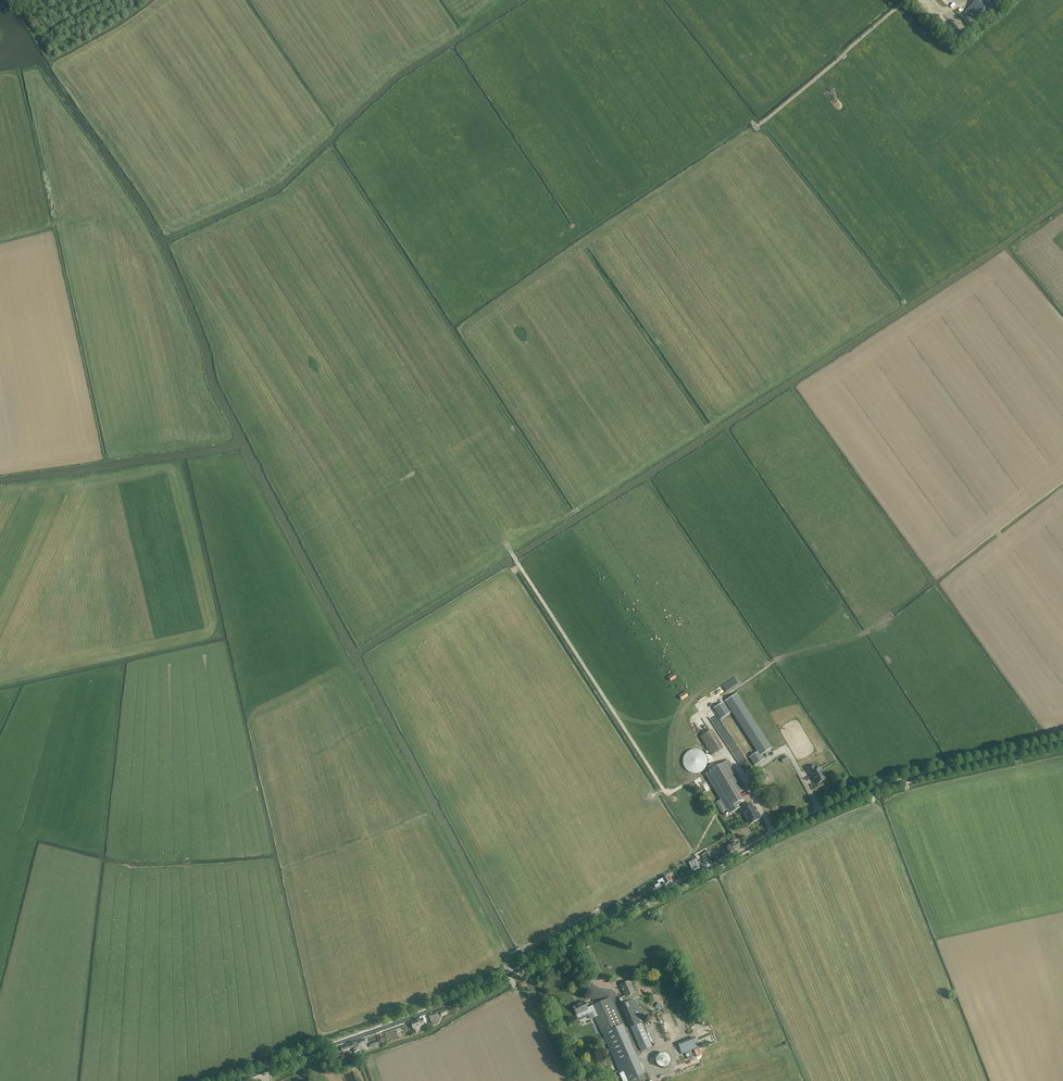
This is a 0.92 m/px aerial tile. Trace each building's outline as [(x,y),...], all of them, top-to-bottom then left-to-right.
[(974,20),(981,13),(983,15),(988,10),(987,8),(988,7),(981,0),(978,0),(966,11),(974,20)] [(963,34),(969,28),(953,11),(947,16),(963,34)] [(673,673),(667,677),(671,682),(676,678),(673,673)] [(685,691),(678,696),(682,701),(688,696),(685,691)] [(737,693),(725,701),(743,731),(757,752),(749,757),(754,766),(765,759),(762,755),(772,748),(743,704),(737,693)] [(731,713),(723,702),(714,708),(721,720),(731,713)] [(723,748),(712,730),(700,737),(712,755),(723,748)] [(736,743),(730,746),(736,760),(742,757),(736,743)] [(685,772),(706,772),(705,750),(684,750),(685,772)] [(729,760),(705,773),(721,800),(715,803),(722,813),(726,810),(729,815),(746,805),(739,793),(746,789),(729,760)] [(814,777),(817,783),(826,779),(822,772),(823,772),(820,767),(816,770),(813,765),(807,768),(813,777),(814,777)] [(750,803),(741,809),(750,825),(759,819),(750,803)] [(721,851),(724,856),(729,854),(740,848),(736,842),(726,847),(723,849),(723,850),(721,851)] [(689,862),(694,870),(694,871),(694,870),(700,867),(696,858),(689,862)] [(650,888),(653,894),(665,888),(664,885),(670,881),(667,876),(657,881),(659,884),(650,888)] [(631,1027),(641,1051),(652,1046),(642,1022),(647,1020),(639,1001),(636,1002),(635,999),(639,997),(640,995),(639,993),(636,992),(635,992),(629,981),(620,985),(625,996),(619,998),(622,1004),(620,1005),(631,1027)] [(573,1006),(578,1018),(592,1012),(615,1063),(624,1080),(648,1080),(610,997),(590,1007),(587,1009),(584,1001),(573,1006)] [(688,1005),(685,1006),(689,1015),(690,1016),(697,1013),(692,1002),(688,1003),(688,1005)] [(429,1017),(432,1025),(434,1024),(438,1022),(440,1019),(438,1014),(436,1014),(429,1017)] [(414,1028),(416,1033),(418,1033),(417,1027),(425,1024),(424,1023),(427,1022),(425,1018),(411,1023),(413,1028),(414,1028)] [(695,1037),(678,1044),(682,1054),(699,1047),(695,1037)] [(341,1047),(342,1052),(353,1048),(354,1052),(359,1050),(363,1049),(362,1044),(367,1043),(365,1039),(341,1047)] [(670,1060),(670,1059),(670,1058),(668,1056),(667,1055),(666,1054),(665,1053),(664,1053),(662,1053),(661,1054),(660,1054),(659,1055),(657,1056),(657,1057),(656,1060),(656,1061),(657,1062),(657,1064),(658,1065),(659,1066),(660,1067),(663,1067),(664,1067),(666,1067),(667,1066),(668,1065),(669,1064),(670,1063),(670,1062),(670,1060)]
